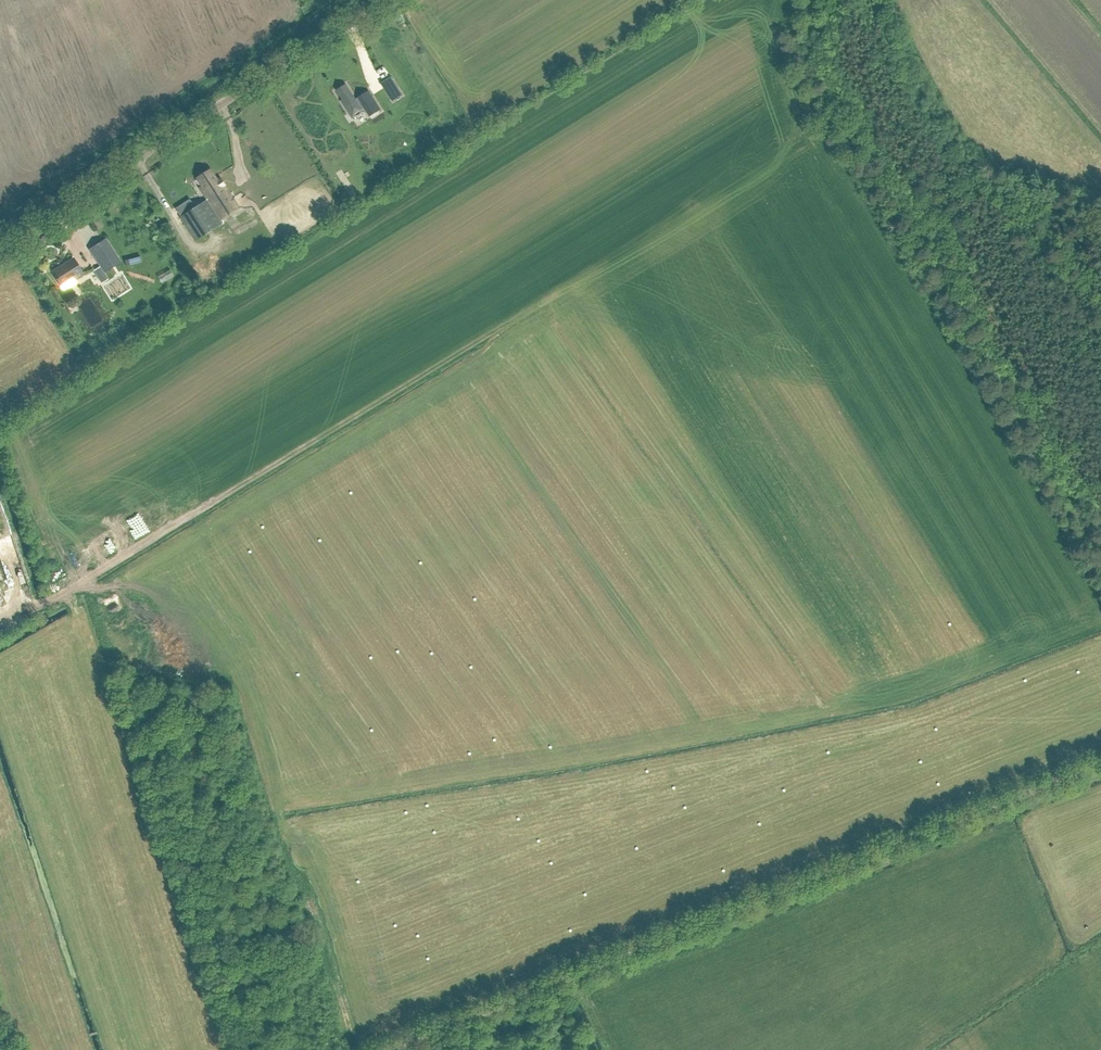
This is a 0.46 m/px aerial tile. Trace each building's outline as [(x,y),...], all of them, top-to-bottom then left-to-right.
[(392,102),(403,95),(391,76),(380,83),(392,102)] [(380,108),(369,90),(358,97),(358,98),(356,99),(346,84),(337,90),(343,99),(341,100),(352,118),(364,111),(362,109),(365,108),(369,115),(380,108)] [(361,164),(366,171),(371,167),(366,160),(361,164)] [(221,219),(240,207),(232,196),(225,185),(223,186),(211,168),(197,177),(202,186),(200,187),(208,200),(180,218),(195,242),(224,223),(221,219)] [(245,195),(241,190),(232,196),(240,207),(249,201),(245,195)] [(103,271),(121,260),(107,238),(89,249),(92,255),(99,266),(103,271)] [(130,254),(130,263),(143,263),(142,253),(130,254)] [(61,286),(72,279),(74,281),(93,270),(99,266),(92,255),(78,263),(74,257),(51,271),(61,286)] [(99,266),(93,270),(100,282),(96,285),(100,290),(112,280),(107,274),(106,276),(103,271),(99,266)] [(39,492),(44,499),(49,496),(44,489),(39,492)] [(65,534),(47,539),(56,571),(74,566),(65,534)] [(21,591),(35,583),(31,576),(17,584),(21,591)]
